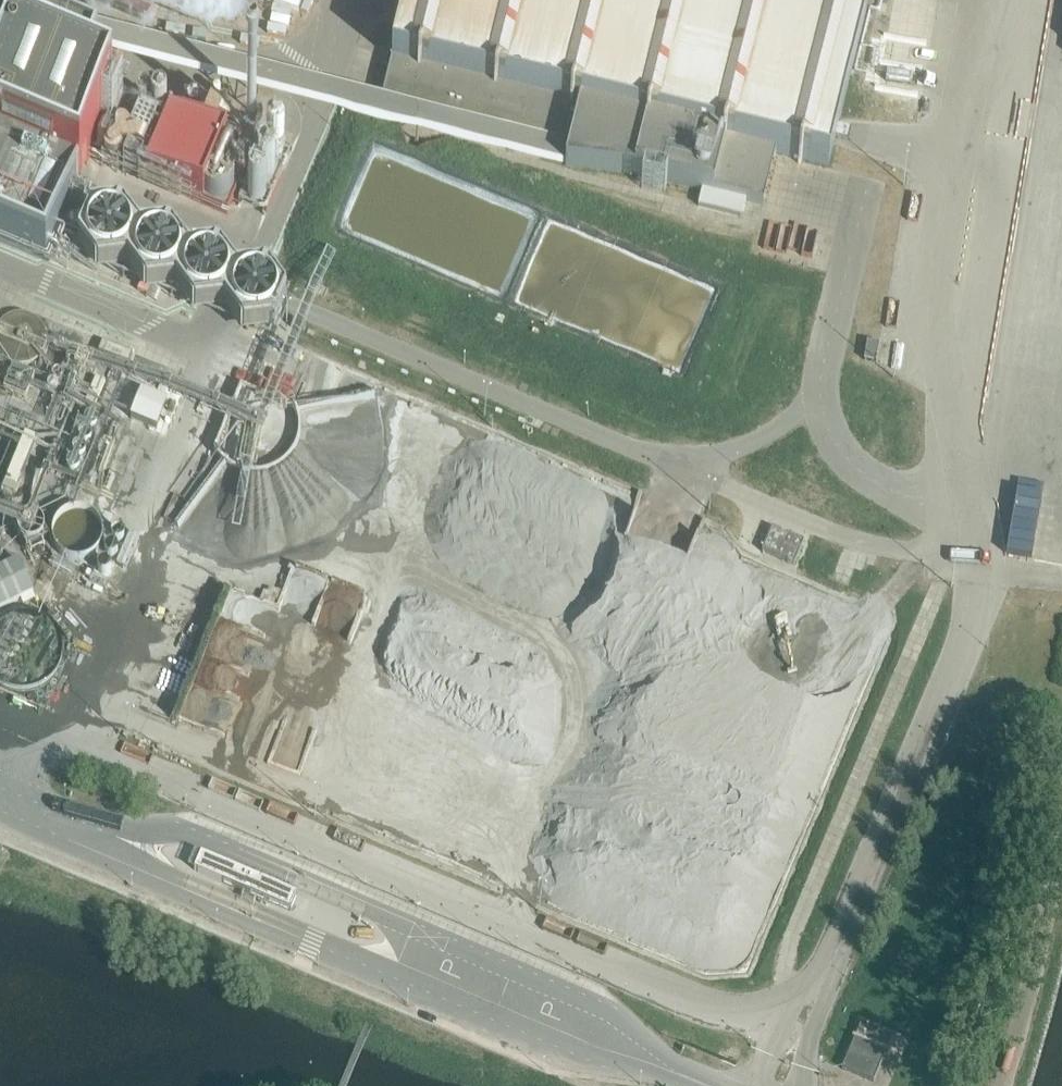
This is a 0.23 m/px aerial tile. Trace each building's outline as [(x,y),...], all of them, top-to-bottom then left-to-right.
[(35,11),(39,0),(8,0),(35,11)] [(144,21),(153,0),(95,0),(144,21)] [(832,150),(833,146),(867,6),(842,0),(407,0),(380,107),(567,153),(566,157),(644,176),(641,188),(664,193),(667,182),(763,205),(776,153),(799,159),(798,163),(801,164),(802,159),(828,166),(832,150)] [(865,360),(877,362),(880,344),(868,342),(865,360)] [(772,528),(761,552),(794,565),(804,541),(772,528)] [(892,1037),(860,1023),(841,1068),(873,1082),(892,1037)]
